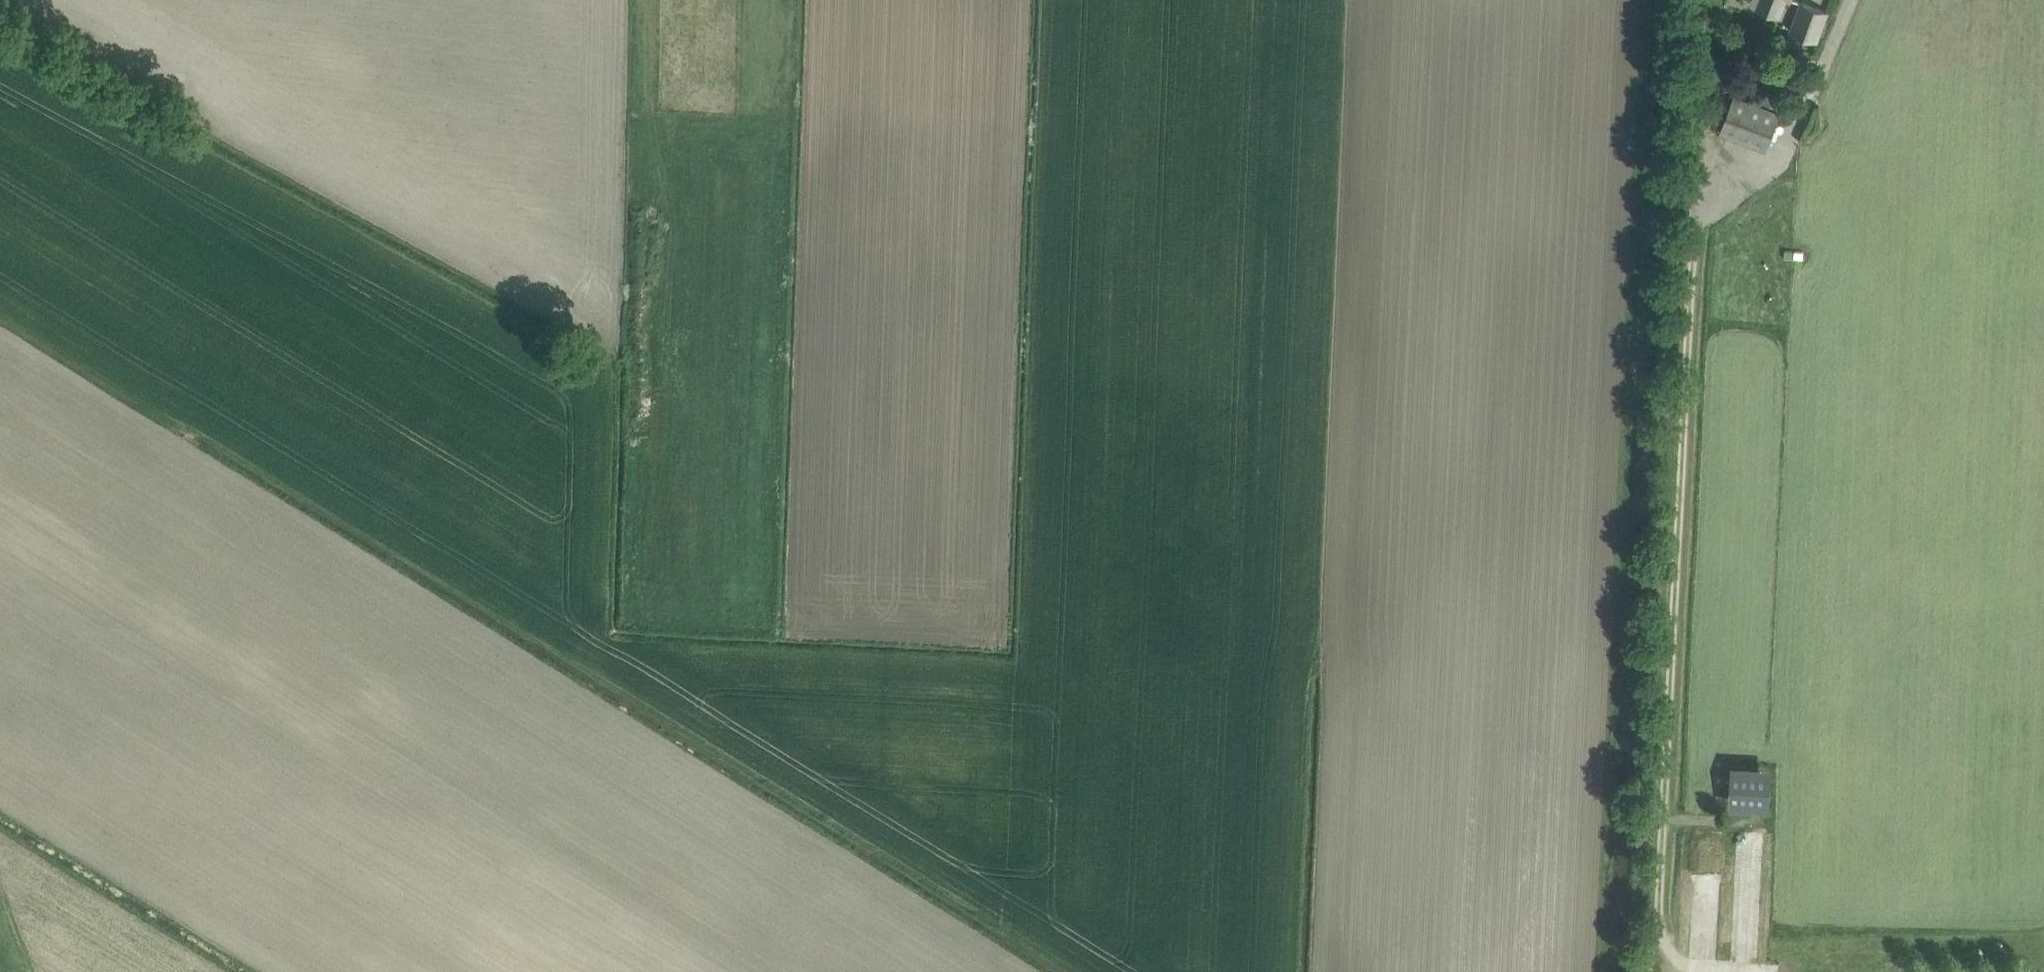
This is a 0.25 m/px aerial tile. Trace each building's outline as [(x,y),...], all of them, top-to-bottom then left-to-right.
[(1757,6),(1779,15),(1785,0),(1759,0),(1757,6)] [(1827,11),(1802,2),(1791,31),(1816,40),(1827,11)] [(1768,91),(1763,103),(1777,108),(1781,96),(1768,91)] [(1720,132),(1766,149),(1780,112),(1734,94),(1720,132)] [(1724,808),(1766,809),(1768,765),(1725,764),(1724,808)]
